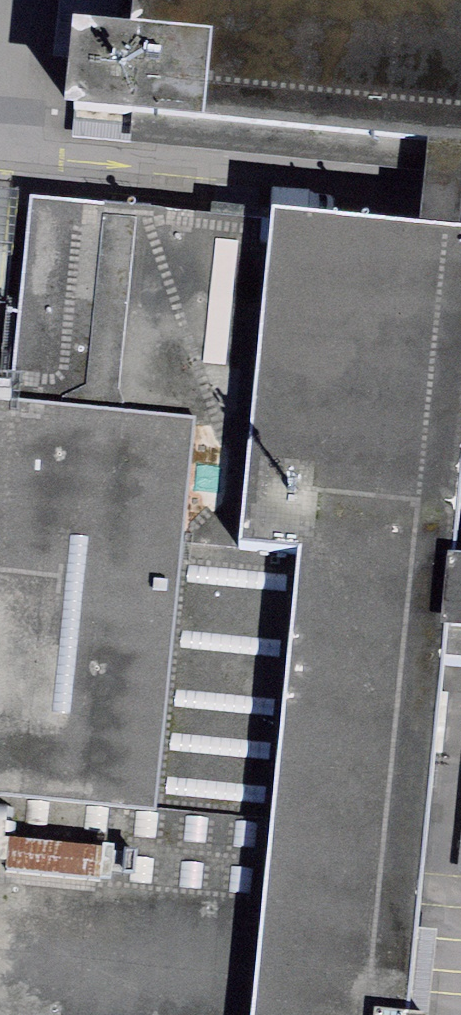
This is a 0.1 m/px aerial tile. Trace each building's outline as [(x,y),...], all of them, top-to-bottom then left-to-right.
[(134,0),(60,0),(55,54),(68,55),(72,16),(132,21),(134,0)] [(63,108),(74,109),(425,142),(460,145),(460,0),(134,0),(132,21),(72,16),(68,55),(63,108)] [(425,142),(74,109),(71,141),(422,174),(425,142)] [(0,188),(0,252),(12,253),(18,190),(0,188)] [(196,418),(156,809),(273,821),(300,549),(240,543),(273,220),(32,197),(10,399),(196,418)] [(460,227),(418,224),(274,209),(273,220),(240,543),(300,549),(273,821),(252,1014),(428,1014),(428,1013),(410,1011),(418,928),(448,627),(455,553),(460,506),(460,500),(460,228),(460,227)] [(156,809),(196,418),(10,399),(0,398),(0,793),(156,809)] [(455,553),(448,627),(460,628),(460,553),(455,553)] [(0,793),(0,1014),(252,1014),(273,821),(156,809),(0,793)] [(436,930),(418,928),(410,1011),(428,1013),(436,930)]
